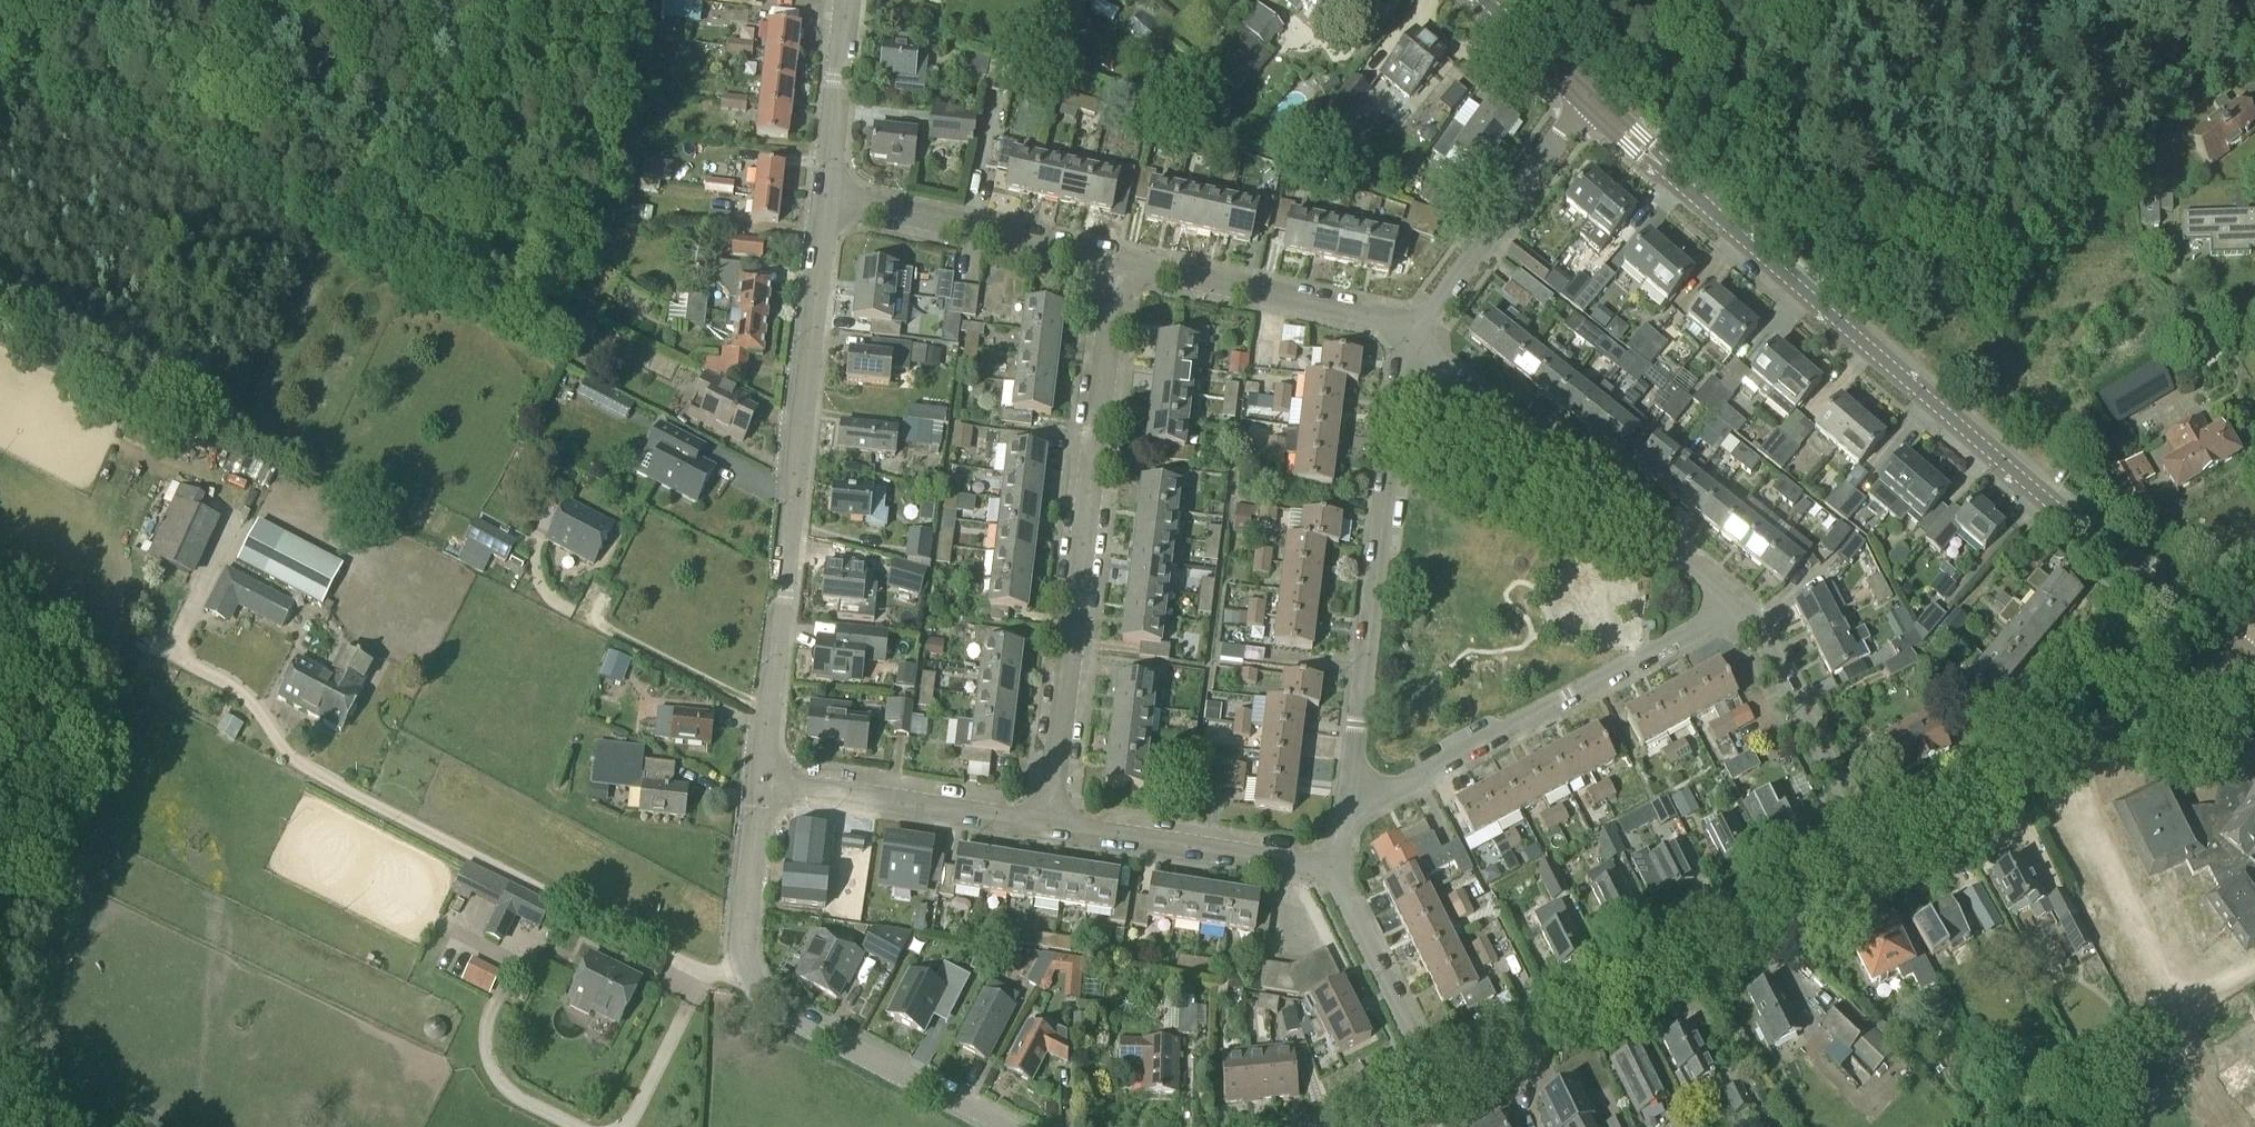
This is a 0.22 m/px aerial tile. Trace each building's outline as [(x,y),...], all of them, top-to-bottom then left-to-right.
[(1102,15),(1111,4),(1106,0),(1085,0),(1084,1),(1102,15)] [(1281,1),(1296,14),(1302,8),(1306,12),(1310,7),(1325,19),(1328,15),(1336,22),(1355,0),(1282,0),(1281,1)] [(701,5),(666,1),(664,19),(699,23),(701,5)] [(1143,7),(1125,7),(1124,27),(1142,27),(1143,7)] [(1267,49),(1284,29),(1269,15),(1251,36),(1267,49)] [(766,53),(797,56),(800,28),(769,25),(766,53)] [(1243,32),(1210,70),(1237,93),(1270,55),(1243,32)] [(1380,75),(1393,85),(1409,98),(1444,57),(1415,33),(1380,75)] [(739,57),(741,43),(728,42),(727,55),(739,57)] [(752,58),(753,45),(741,43),(739,57),(752,58)] [(924,96),(928,51),(917,50),(917,49),(884,45),(881,75),(894,77),(893,93),(924,96)] [(766,53),(763,80),(794,84),(797,56),(766,53)] [(962,71),(985,78),(988,60),(968,53),(962,71)] [(988,60),(985,78),(983,91),(997,93),(1003,65),(988,60)] [(1016,69),(1003,65),(997,93),(1010,95),(1016,69)] [(794,84),(763,80),(760,108),(790,111),(794,84)] [(1327,140),(1353,108),(1368,90),(1357,81),(1315,131),(1327,140)] [(1455,84),(1438,104),(1450,114),(1467,93),(1455,84)] [(1051,90),(1040,85),(1035,98),(1046,103),(1051,90)] [(1078,111),(1082,98),(1066,92),(1061,106),(1078,111)] [(1482,169),(1517,119),(1502,109),(1506,103),(1492,93),(1465,132),(1453,123),(1432,152),(1444,161),(1453,149),(1482,169)] [(733,111),(735,98),(722,97),(721,110),(733,111)] [(2236,99),(2235,100),(2236,101),(2230,106),(2223,97),(2213,105),(2220,114),(2206,125),(2205,123),(2203,124),(2204,126),(2187,139),(2209,167),(2226,154),(2227,155),(2228,154),(2227,153),(2240,142),(2241,144),(2243,143),(2241,141),(2254,131),(2254,123),(2236,99)] [(746,113),(747,100),(735,98),(733,111),(746,113)] [(1099,104),(1082,98),(1078,111),(1094,117),(1099,104)] [(790,111),(760,108),(757,136),(787,139),(790,111)] [(972,143),(975,113),(933,108),(930,134),(964,137),(963,142),(972,143)] [(913,167),(917,132),(874,127),(871,157),(887,159),(886,164),(913,167)] [(1425,129),(1421,135),(1421,140),(1426,143),(1430,142),(1435,136),(1434,131),(1430,129),(1425,129)] [(1214,151),(1219,138),(1203,133),(1198,146),(1214,151)] [(1219,138),(1214,151),(1231,157),(1235,144),(1219,138)] [(1032,196),(1040,159),(1014,153),(1016,144),(1002,140),(996,170),(1009,172),(1005,191),(1032,196)] [(1066,164),(1040,159),(1032,196),(1058,202),(1066,164)] [(645,161),(642,178),(670,182),(672,165),(645,161)] [(755,192),(781,195),(784,167),(758,164),(755,192)] [(1092,170),(1066,164),(1058,202),(1084,208),(1092,170)] [(1092,170),(1084,208),(1110,213),(1114,195),(1128,198),(1134,169),(1120,166),(1118,175),(1092,170)] [(1171,227),(1179,189),(1153,184),(1156,174),(1141,171),(1135,200),(1148,203),(1144,221),(1171,227)] [(1587,223),(1613,192),(1591,173),(1565,204),(1586,222),(1587,223)] [(718,195),(719,182),(705,180),(704,193),(718,195)] [(659,184),(639,181),(638,192),(658,195),(659,184)] [(732,197),(734,183),(719,182),(718,195),(732,197)] [(1328,183),(1326,192),(1333,194),(1335,185),(1328,183)] [(1428,188),(1421,198),(1437,209),(1444,199),(1428,188)] [(1179,189),(1171,227),(1197,232),(1205,195),(1179,189)] [(781,195),(755,192),(752,221),(778,223),(781,195)] [(1587,223),(1586,222),(1576,234),(1587,244),(1597,232),(1608,242),(1635,211),(1613,192),(1587,223)] [(1231,201),(1205,195),(1197,232),(1223,238),(1231,201)] [(2139,196),(2140,226),(2158,225),(2158,212),(2172,212),(2171,197),(2158,197),(2158,195),(2139,196)] [(1257,206),(1231,201),(1223,238),(1250,244),(1254,226),(1267,229),(1273,200),(1259,197),(1257,206)] [(1310,257),(1318,221),(1292,215),(1294,204),(1280,201),(1274,231),(1287,234),(1283,252),(1310,257)] [(1412,205),(1408,217),(1436,227),(1441,214),(1412,205)] [(652,211),(640,209),(638,220),(650,222),(652,211)] [(730,214),(708,212),(707,227),(729,230),(730,214)] [(2181,214),(2182,243),(2209,242),(2210,256),(2249,255),(2249,249),(2254,249),(2254,212),(2181,214)] [(1436,227),(1408,217),(1403,229),(1412,233),(1432,239),(1436,227)] [(1344,226),(1318,221),(1310,257),(1336,263),(1344,226)] [(1344,226),(1336,263),(1362,269),(1370,232),(1344,226)] [(1370,232),(1362,269),(1389,274),(1393,257),(1406,260),(1412,233),(1403,229),(1397,228),(1395,237),(1370,232)] [(1644,285),(1671,254),(1649,235),(1623,266),(1644,285)] [(763,243),(733,239),(732,256),(762,259),(763,243)] [(1671,254),(1644,285),(1666,303),(1693,273),(1671,254)] [(1552,272),(1529,255),(1520,266),(1543,284),(1552,272)] [(771,284),(741,280),(743,266),(719,263),(717,282),(729,298),(727,315),(767,320),(771,284)] [(856,292),(894,297),(897,269),(859,265),(856,292)] [(1603,267),(1590,283),(1572,306),(1583,314),(1615,276),(1603,267)] [(1532,300),(1541,289),(1519,272),(1510,283),(1532,300)] [(1590,283),(1579,274),(1560,296),(1572,306),(1590,283)] [(952,285),(948,314),(963,316),(965,287),(952,285)] [(981,288),(965,287),(963,316),(977,317),(981,288)] [(1541,289),(1532,300),(1544,310),(1553,298),(1541,289)] [(1708,339),(1735,309),(1713,290),(1686,321),(1708,339)] [(894,297),(856,292),(853,320),(871,322),(870,336),(899,339),(901,324),(891,323),(894,297)] [(669,308),(706,312),(707,298),(688,295),(687,297),(678,296),(677,307),(669,306),(669,308)] [(1026,304),(1022,331),(1060,336),(1064,309),(1026,304)] [(706,312),(669,308),(668,323),(684,324),(684,325),(704,327),(706,312)] [(1757,327),(1735,309),(1708,339),(1730,358),(1757,327)] [(1489,312),(1469,338),(1490,355),(1519,318),(1510,311),(1501,322),(1489,312)] [(1573,336),(1583,323),(1572,314),(1562,328),(1573,336)] [(734,331),(732,350),(722,348),(721,360),(703,358),(702,372),(706,375),(720,381),(721,375),(746,378),(749,355),(763,356),(767,320),(727,315),(725,330),(734,331)] [(1490,355),(1511,371),(1535,340),(1524,331),(1529,326),(1519,318),(1490,355)] [(965,351),(979,353),(981,336),(985,336),(985,327),(963,323),(962,334),(967,334),(965,351)] [(1593,331),(1583,323),(1573,336),(1583,344),(1593,331)] [(1637,357),(1656,335),(1645,325),(1625,348),(1637,357)] [(1159,338),(1156,366),(1194,370),(1196,351),(1197,345),(1207,346),(1208,330),(1179,327),(1178,341),(1159,338)] [(1060,336),(1022,331),(1019,358),(1057,362),(1060,336)] [(1667,345),(1656,335),(1637,357),(1649,366),(1667,345)] [(1265,363),(1266,337),(1250,337),(1249,363),(1265,363)] [(1535,340),(1511,371),(1532,388),(1561,351),(1551,343),(1546,349),(1535,340)] [(911,345),(881,342),(879,356),(849,353),(846,381),(889,386),(890,370),(909,372),(910,360),(911,345)] [(1777,344),(1750,375),(1741,385),(1754,396),(1756,393),(1766,401),(1799,363),(1777,344)] [(648,345),(641,360),(673,373),(679,358),(648,345)] [(1297,347),(1283,346),(1279,345),(1278,358),(1296,361),(1297,347)] [(1615,369),(1625,356),(1615,348),(1605,360),(1615,369)] [(979,353),(965,351),(963,368),(977,370),(979,353)] [(1344,381),(1357,383),(1361,355),(1323,351),(1320,377),(1307,375),(1307,376),(1344,381)] [(1561,351),(1532,388),(1553,404),(1573,379),(1562,370),(1571,359),(1561,351)] [(1625,356),(1615,369),(1625,377),(1635,364),(1625,356)] [(1019,358),(1016,384),(1054,389),(1057,362),(1019,358)] [(1799,363),(1766,401),(1788,420),(1821,382),(1799,363)] [(1156,366),(1153,392),(1191,397),(1194,370),(1156,366)] [(2099,397),(2113,421),(2164,390),(2149,366),(2099,397)] [(720,381),(706,375),(692,402),(694,403),(688,416),(742,442),(756,413),(728,400),(734,388),(720,381)] [(1307,376),(1303,402),(1341,407),(1344,381),(1307,376)] [(1702,410),(1722,387),(1711,377),(1694,397),(1691,401),(1696,405),(1702,410)] [(612,400),(618,389),(600,379),(594,391),(612,400)] [(1594,395),(1573,379),(1553,404),(1574,421),(1594,395)] [(595,385),(585,381),(579,394),(589,399),(595,385)] [(1225,401),(1239,403),(1242,385),(1227,382),(1225,401)] [(1662,415),(1681,392),(1670,383),(1651,407),(1662,415)] [(1054,389),(1016,384),(1013,410),(1003,409),(1001,424),(1031,427),(1032,414),(1051,416),(1054,389)] [(1594,395),(1574,421),(1595,437),(1615,412),(1604,404),(1613,392),(1603,384),(1594,396),(1594,395)] [(1258,387),(1246,385),(1245,394),(1257,395),(1258,387)] [(1275,386),(1273,399),(1291,401),(1293,388),(1275,386)] [(1733,397),(1722,387),(1702,410),(1710,416),(1714,419),(1717,416),(1733,397)] [(1153,392),(1150,419),(1188,423),(1191,397),(1153,392)] [(1630,392),(1615,412),(1595,437),(1616,454),(1643,420),(1631,410),(1639,400),(1630,392)] [(1685,395),(1681,392),(1662,415),(1674,424),(1691,401),(1685,395)] [(1272,411),(1273,399),(1249,396),(1247,408),(1272,411)] [(1291,401),(1273,399),(1272,411),(1290,413),(1291,401)] [(1836,449),(1862,418),(1840,399),(1814,430),(1836,449)] [(1239,403),(1225,401),(1222,425),(1235,428),(1239,403)] [(1303,402),(1300,429),(1338,434),(1341,407),(1303,402)] [(1714,419),(1710,416),(1703,427),(1723,442),(1730,432),(1714,419)] [(1884,437),(1862,418),(1836,449),(1858,468),(1884,437)] [(1188,423),(1150,419),(1146,446),(1165,448),(1163,461),(1193,465),(1194,450),(1185,449),(1188,423)] [(2176,492),(2201,477),(2201,478),(2216,468),(2238,455),(2220,425),(2208,432),(2200,419),(2166,439),(2178,459),(2162,468),(2176,492)] [(918,422),(917,435),(916,446),(930,448),(930,445),(940,446),(942,426),(918,422)] [(842,424),(839,450),(895,457),(898,431),(842,424)] [(704,447),(661,425),(647,452),(658,458),(647,479),(696,504),(714,470),(697,461),(704,447)] [(971,430),(955,428),(954,428),(951,447),(953,447),(969,449),(971,430)] [(1238,442),(1262,445),(1263,431),(1240,428),(1238,442)] [(1300,429),(1297,455),(1335,460),(1338,434),(1300,429)] [(1768,461),(1787,439),(1777,430),(1758,453),(1768,461)] [(1005,475),(1043,479),(1046,452),(1028,450),(1030,436),(1000,432),(998,448),(1008,449),(1005,475)] [(1657,486),(1677,461),(1689,446),(1679,438),(1672,446),(1660,437),(1635,469),(1657,486)] [(1269,439),(1267,452),(1284,453),(1285,441),(1269,439)] [(1787,439),(1768,461),(1781,471),(1799,449),(1787,439)] [(1738,466),(1749,453),(1740,446),(1729,459),(1738,466)] [(1267,452),(1266,464),(1282,466),(1284,453),(1267,452)] [(1760,462),(1749,453),(1738,466),(1750,475),(1760,462)] [(1899,524),(1935,481),(1904,454),(1867,497),(1899,524)] [(1335,460),(1297,455),(1294,482),(1331,487),(1335,460)] [(2124,461),(2107,471),(2126,504),(2143,494),(2139,487),(2141,486),(2140,484),(2153,476),(2142,456),(2126,465),(2124,461)] [(1677,461),(1657,486),(1678,502),(1698,477),(1677,461)] [(1139,509),(1177,514),(1180,488),(1189,489),(1191,474),(1162,470),(1160,484),(1142,482),(1139,509)] [(1043,479),(1005,475),(1002,501),(1040,506),(1043,479)] [(1698,477),(1678,502),(1698,519),(1719,493),(1698,477)] [(949,479),(947,494),(960,496),(962,481),(949,479)] [(1791,487),(1785,482),(1782,479),(1771,491),(1781,499),(1791,487)] [(1948,492),(1935,481),(1899,524),(1900,526),(1910,513),(1921,522),(1917,527),(1928,536),(1924,541),(1932,548),(1961,515),(1952,507),(1948,512),(1938,503),(1948,492)] [(1719,493),(1698,519),(1719,535),(1748,499),(1727,482),(1719,493)] [(1836,512),(1855,492),(1844,482),(1825,503),(1836,512)] [(854,490),(835,488),(832,516),(868,520),(869,511),(883,512),(885,493),(871,491),(871,489),(855,487),(854,490)] [(1791,487),(1781,499),(1791,508),(1801,495),(1791,487)] [(1855,492),(1836,512),(1847,522),(1865,501),(1855,492)] [(971,493),(971,506),(985,507),(986,493),(971,493)] [(960,496),(947,494),(944,513),(957,515),(960,496)] [(1227,524),(1242,527),(1248,501),(1232,498),(1227,524)] [(193,578),(219,520),(174,499),(147,556),(193,578)] [(920,507),(933,508),(934,500),(921,499),(920,507)] [(1748,499),(1719,535),(1740,552),(1769,516),(1748,499)] [(568,501),(547,541),(593,565),(614,526),(568,501)] [(1040,506),(1002,501),(998,527),(1037,532),(1040,506)] [(1961,515),(1932,548),(1940,555),(1960,532),(1984,552),(2004,529),(1974,503),(1962,516),(1961,515)] [(1260,508),(1258,521),(1276,523),(1277,510),(1260,508)] [(1139,509),(1135,535),(1174,540),(1177,514),(1139,509)] [(1303,513),(1300,540),(1338,545),(1342,518),(1303,513)] [(1779,523),(1769,516),(1740,552),(1761,569),(1781,543),(1770,534),(1779,523)] [(512,549),(484,534),(487,528),(476,522),(465,542),(505,563),(512,549)] [(1837,523),(1818,547),(1831,556),(1849,533),(1837,523)] [(1207,526),(1205,544),(1219,545),(1221,528),(1207,526)] [(998,527),(995,554),(1033,558),(1037,532),(998,527)] [(933,533),(908,530),(904,559),(929,561),(933,533)] [(939,547),(951,549),(954,532),(942,530),(939,547)] [(1781,543),(1761,569),(1783,585),(1803,560),(1812,548),(1790,531),(1781,543)] [(1174,540),(1135,535),(1132,562),(1170,566),(1174,540)] [(283,536),(262,576),(322,607),(343,567),(283,536)] [(1854,537),(1835,560),(1847,569),(1866,546),(1854,537)] [(1287,538),(1284,565),(1321,570),(1324,544),(1338,546),(1338,545),(1300,540),(1287,538)] [(1892,561),(1904,546),(1895,539),(1883,554),(1892,561)] [(1219,545),(1205,544),(1204,561),(1217,563),(1219,545)] [(951,549),(939,547),(937,564),(949,566),(951,549)] [(1253,562),(1271,564),(1273,551),(1255,549),(1253,562)] [(995,554),(992,580),(1030,585),(1033,558),(995,554)] [(923,583),(927,570),(895,560),(891,573),(923,583)] [(866,567),(827,562),(822,602),(862,606),(866,567)] [(1170,566),(1132,562),(1129,588),(1167,593),(1170,566)] [(1271,564),(1253,562),(1252,574),(1270,576),(1271,564)] [(2037,598),(2061,619),(2082,595),(2045,564),(2038,573),(2046,580),(2048,577),(2051,580),(2037,598)] [(1321,570),(1284,565),(1280,592),(1318,596),(1321,570)] [(264,621),(266,617),(277,596),(226,570),(204,612),(229,624),(238,607),(264,621)] [(1871,595),(1886,587),(1880,576),(1864,583),(1871,595)] [(1030,585),(992,580),(989,606),(979,605),(977,620),(1007,623),(1009,610),(1027,612),(1030,585)] [(1199,597),(1212,598),(1215,581),(1201,580),(1199,597)] [(1834,614),(1834,615),(1845,609),(1832,585),(1793,605),(1806,629),(1834,614)] [(1886,587),(1871,595),(1877,607),(1892,599),(1886,587)] [(1129,588),(1126,615),(1164,619),(1167,593),(1129,588)] [(1318,596),(1280,592),(1277,618),(1315,623),(1318,596)] [(1212,598),(1199,597),(1197,614),(1210,615),(1212,598)] [(2061,619),(2037,598),(2022,615),(2019,613),(2021,610),(2012,603),(2005,612),(2041,643),(2061,619)] [(1247,614),(1264,617),(1265,604),(1248,602),(1247,614)] [(1914,631),(1922,645),(1946,616),(1932,605),(1913,627),(1914,631)] [(1935,633),(1949,644),(1969,620),(1956,609),(1935,633)] [(2041,643),(2005,612),(1998,619),(2007,626),(2009,624),(2012,627),(1996,645),(2021,667),(2041,643)] [(1237,625),(1245,626),(1247,614),(1239,613),(1239,615),(1237,625)] [(1237,625),(1239,615),(1224,614),(1223,626),(1237,627),(1237,625)] [(1264,617),(1247,614),(1245,626),(1262,629),(1264,617)] [(1846,638),(1834,615),(1834,614),(1806,629),(1818,653),(1846,638)] [(1164,619),(1126,615),(1122,642),(1141,644),(1139,658),(1169,661),(1170,646),(1161,645),(1164,619)] [(1315,623),(1277,618),(1274,645),(1312,650),(1315,623)] [(981,671),(1019,675),(1022,648),(1004,646),(1005,633),(976,629),(974,644),(984,645),(981,671)] [(1922,645),(1914,631),(1889,645),(1895,658),(1910,651),(1922,645)] [(937,639),(927,638),(925,653),(935,654),(937,639)] [(1846,638),(1818,653),(1831,677),(1859,662),(1846,638)] [(861,682),(863,665),(868,661),(884,663),(886,649),(819,641),(819,640),(818,640),(817,651),(813,652),(811,657),(812,663),(815,665),(814,676),(815,676),(815,675),(830,677),(832,682),(844,684),(848,679),(859,681),(861,682)] [(2021,667),(1996,645),(1982,662),(1979,659),(1981,657),(1972,650),(1965,659),(2001,690),(2021,667)] [(1221,646),(1219,661),(1242,663),(1244,649),(1221,646)] [(342,675),(339,680),(299,660),(278,699),(341,732),(361,693),(360,692),(374,664),(345,649),(334,671),(342,675)] [(599,676),(613,682),(623,657),(609,651),(599,676)] [(1910,651),(1895,658),(1882,665),(1889,680),(1920,663),(1910,651)] [(2001,690),(1965,659),(1959,666),(1967,673),(1969,671),(1972,674),(1950,700),(1965,732),(2001,690)] [(1695,676),(1713,710),(1737,697),(1719,663),(1695,676)] [(1114,705),(1153,710),(1156,684),(1165,685),(1167,671),(1137,667),(1136,680),(1118,678),(1114,705)] [(981,671),(978,697),(1016,702),(1019,675),(981,671)] [(1240,671),(1238,683),(1256,685),(1257,673),(1240,671)] [(922,673),(919,690),(933,692),(935,675),(922,673)] [(1283,676),(1280,702),(1280,703),(1305,706),(1305,707),(1318,708),(1321,681),(1283,676)] [(1713,710),(1695,676),(1671,689),(1689,722),(1713,710)] [(1689,722),(1671,689),(1648,701),(1666,735),(1689,722)] [(933,692),(919,690),(917,707),(931,709),(933,692)] [(1016,702),(978,697),(974,724),(1012,728),(1016,702)] [(1267,700),(1264,728),(1301,732),(1305,707),(1305,706),(1280,703),(1280,702),(1267,700)] [(895,726),(894,735),(908,736),(912,704),(888,701),(885,725),(895,726)] [(1666,735),(1648,701),(1624,714),(1642,748),(1666,735)] [(1114,705),(1111,732),(1150,736),(1153,710),(1114,705)] [(1204,720),(1210,721),(1215,721),(1216,706),(1212,706),(1206,705),(1206,708),(1204,720)] [(809,714),(806,741),(845,745),(844,751),(866,754),(868,732),(848,730),(850,709),(822,706),(821,715),(809,714)] [(220,708),(210,728),(229,737),(238,718),(220,708)] [(656,725),(654,741),(710,746),(713,715),(675,712),(674,727),(656,725)] [(1233,724),(1250,726),(1252,713),(1235,712),(1233,724)] [(1905,773),(1949,750),(1934,722),(1933,722),(1928,713),(1886,735),(1891,745),(1890,745),(1905,773)] [(1718,721),(1727,737),(1738,731),(1729,715),(1718,721)] [(1727,737),(1718,721),(1707,727),(1716,742),(1727,737)] [(1182,739),(1195,741),(1197,725),(1184,723),(1182,739)] [(1012,728),(974,724),(971,749),(962,748),(960,764),(989,767),(991,753),(1009,755),(1012,728)] [(1250,726),(1233,724),(1232,737),(1249,739),(1250,726)] [(1301,732),(1264,728),(1261,754),(1298,758),(1301,732)] [(1572,741),(1590,775),(1614,762),(1596,729),(1572,741)] [(1111,732),(1108,758),(1146,763),(1150,736),(1111,732)] [(1195,741),(1182,739),(1180,756),(1192,758),(1195,741)] [(1198,757),(1218,760),(1221,743),(1201,740),(1198,757)] [(1683,740),(1672,746),(1680,762),(1691,756),(1683,740)] [(1590,775),(1572,741),(1548,754),(1566,788),(1590,775)] [(644,777),(644,775),(640,774),(643,749),(596,744),(593,775),(639,780),(640,777),(644,777)] [(1680,762),(1672,746),(1661,752),(1669,767),(1680,762)] [(1261,754),(1258,780),(1295,785),(1298,758),(1261,754)] [(1566,788),(1548,754),(1525,766),(1543,800),(1566,788)] [(1146,763),(1108,758),(1105,785),(1143,790),(1146,763)] [(1747,775),(1739,759),(1723,767),(1731,783),(1747,775)] [(1228,764),(1227,777),(1243,779),(1245,767),(1228,764)] [(1525,766),(1501,779),(1519,813),(1543,800),(1525,766)] [(1198,769),(1191,768),(1185,767),(1181,796),(1195,798),(1198,769)] [(644,775),(644,777),(640,813),(684,818),(687,790),(667,788),(668,778),(644,775)] [(1243,779),(1227,777),(1225,789),(1242,792),(1243,779)] [(1501,779),(1478,791),(1496,825),(1519,813),(1501,779)] [(1295,785),(1258,780),(1254,807),(1292,812),(1295,785)] [(1607,780),(1596,787),(1604,802),(1615,796),(1607,780)] [(2136,827),(2175,807),(2164,786),(2125,806),(2136,827)] [(1604,802),(1596,787),(1585,792),(1593,808),(1604,802)] [(1496,825),(1478,791),(1454,804),(1472,838),(1496,825)] [(1679,815),(1696,807),(1688,791),(1671,799),(1679,815)] [(1797,802),(1788,807),(1784,809),(1775,791),(1746,806),(1762,836),(1777,829),(1787,849),(1815,835),(1797,802)] [(2236,815),(2253,830),(2241,843),(2254,855),(2254,794),(2236,815)] [(1662,829),(1677,821),(1665,798),(1650,806),(1662,829)] [(1560,806),(1549,812),(1558,827),(1569,850),(1580,845),(1560,806)] [(2175,807),(2136,827),(2146,848),(2185,827),(2175,807)] [(1558,827),(1549,812),(1538,818),(1547,833),(1558,827)] [(1750,851),(1733,817),(1706,831),(1723,864),(1750,851)] [(2157,868),(2196,847),(2185,827),(2146,848),(2157,868)] [(834,863),(836,841),(837,833),(791,828),(788,859),(789,859),(788,868),(786,867),(782,903),(823,907),(828,862),(834,863)] [(1608,863),(1624,856),(1610,829),(1590,840),(1594,847),(1599,844),(1608,863)] [(1513,831),(1502,837),(1510,852),(1521,846),(1513,831)] [(1433,835),(1406,848),(1399,833),(1372,846),(1381,863),(1385,861),(1394,879),(1417,868),(1423,879),(1454,864),(1446,849),(1441,851),(1433,835)] [(1510,852),(1502,837),(1491,843),(1500,858),(1510,852)] [(844,839),(843,850),(860,852),(862,842),(844,839)] [(886,842),(879,883),(925,890),(932,849),(933,849),(933,847),(913,844),(913,845),(905,844),(905,843),(885,840),(885,841),(886,842)] [(1446,849),(1454,864),(1460,876),(1472,870),(1458,843),(1446,849)] [(1663,890),(1665,894),(1693,880),(1676,846),(1649,860),(1655,871),(1641,878),(1650,896),(1663,890)] [(2196,847),(2157,868),(2167,888),(2206,868),(2196,847)] [(980,893),(986,855),(959,851),(956,869),(943,867),(938,896),(953,899),(954,889),(980,893)] [(1012,860),(986,855),(980,893),(1007,897),(1012,860)] [(1995,873),(1992,875),(2013,916),(2030,908),(2036,921),(2051,913),(2022,859),(2019,861),(2018,858),(2010,863),(2009,866),(2005,868),(2001,867),(1994,871),(1995,873)] [(1012,860),(1007,897),(1033,901),(1039,864),(1012,860)] [(1534,869),(1551,903),(1569,894),(1552,860),(1534,869)] [(499,908),(510,886),(466,864),(453,891),(469,899),(472,894),(499,908)] [(1039,864),(1033,901),(1059,905),(1065,868),(1039,864)] [(1091,872),(1065,868),(1059,905),(1086,909),(1091,872)] [(1417,868),(1394,879),(1382,885),(1394,909),(1429,892),(1423,879),(1417,868)] [(2217,889),(2206,868),(2167,888),(2178,909),(2217,889)] [(1091,872),(1086,909),(1111,913),(1110,923),(1125,925),(1129,896),(1116,894),(1118,876),(1091,872)] [(1635,909),(1618,876),(1604,883),(1598,872),(1586,878),(1591,890),(1608,923),(1635,909)] [(1174,923),(1179,885),(1153,882),(1150,899),(1136,897),(1132,926),(1146,929),(1148,919),(1174,923)] [(1206,889),(1179,885),(1174,923),(1200,927),(1206,889)] [(485,935),(499,942),(514,913),(541,926),(551,906),(510,886),(499,908),(485,935)] [(1232,893),(1206,889),(1200,927),(1226,931),(1232,893)] [(1973,889),(1961,896),(1975,919),(1987,912),(1973,889)] [(1429,892),(1394,909),(1406,933),(1441,916),(1429,892)] [(1453,910),(1467,903),(1462,892),(1447,899),(1453,910)] [(1232,893),(1226,931),(1253,934),(1251,944),(1266,946),(1270,916),(1256,914),(1259,897),(1232,893)] [(1972,941),(1950,902),(1912,924),(1932,958),(1948,948),(1951,953),(1972,941)] [(1473,914),(1467,903),(1453,910),(1458,921),(1473,914)] [(1441,916),(1406,933),(1418,957),(1453,940),(1441,916)] [(2092,946),(2076,916),(2060,925),(2076,954),(2092,946)] [(1558,966),(1586,952),(1568,918),(1541,932),(1558,966)] [(1000,943),(1003,928),(986,925),(984,940),(1000,943)] [(1856,945),(1853,946),(1871,984),(1897,972),(1902,982),(1912,977),(1920,993),(1936,985),(1923,958),(1911,964),(1893,926),(1868,939),(1863,937),(1857,940),(1856,945)] [(1019,931),(1003,928),(1000,943),(1016,945),(1019,931)] [(877,930),(865,952),(895,967),(912,935),(877,930)] [(852,976),(862,957),(816,934),(806,953),(809,954),(797,979),(836,999),(849,975),(852,976)] [(1052,951),(1054,937),(1037,934),(1035,949),(1052,951)] [(1071,940),(1054,937),(1052,951),(1070,954),(1071,940)] [(1477,957),(1491,950),(1485,939),(1471,946),(1477,957)] [(1465,964),(1453,940),(1418,957),(1430,981),(1465,964)] [(993,955),(981,949),(977,957),(989,963),(993,955)] [(1314,955),(1327,981),(1339,975),(1326,949),(1314,955)] [(1496,961),(1491,950),(1477,957),(1482,968),(1496,961)] [(1013,954),(1008,963),(1017,968),(1023,959),(1013,954)] [(1027,983),(1038,989),(1055,957),(1041,955),(1027,983)] [(1314,955),(1302,961),(1316,987),(1327,981),(1314,955)] [(591,1011),(619,1025),(640,981),(591,956),(569,1000),(572,1001),(569,1007),(588,1016),(591,1011)] [(1193,973),(1195,959),(1179,956),(1177,970),(1193,973)] [(1212,962),(1195,959),(1193,973),(1209,976),(1212,962)] [(490,992),(499,974),(472,961),(463,979),(490,992)] [(1316,987),(1302,961),(1290,967),(1303,993),(1316,987)] [(1276,990),(1278,966),(1263,964),(1260,988),(1276,990)] [(1477,988),(1465,964),(1430,981),(1442,1005),(1460,996),(1467,1011),(1495,997),(1488,982),(1477,988)] [(953,1012),(970,978),(944,965),(934,984),(910,972),(887,1016),(923,1034),(938,1004),(953,1012)] [(1289,967),(1278,966),(1276,990),(1303,994),(1303,993),(1290,967),(1289,967)] [(1342,981),(1307,999),(1319,1022),(1311,1026),(1318,1039),(1325,1035),(1329,1043),(1327,1044),(1334,1057),(1370,1038),(1359,1016),(1342,1024),(1336,1013),(1341,1010),(1343,1015),(1355,1008),(1342,981)] [(1801,1032),(1775,981),(1748,994),(1762,1022),(1756,1025),(1768,1048),(1801,1032)] [(1218,983),(1215,997),(1226,999),(1228,985),(1218,983)] [(525,1003),(530,994),(523,991),(518,999),(525,1003)] [(1012,1009),(984,994),(957,1046),(985,1061),(1012,1009)] [(1266,1012),(1268,998),(1258,996),(1256,1011),(1266,1012)] [(1268,998),(1266,1012),(1276,1014),(1279,1000),(1268,998)] [(1173,1024),(1173,1002),(1158,1002),(1158,1024),(1173,1024)] [(1196,1036),(1197,1008),(1178,1007),(1178,1036),(1196,1036)] [(1866,1033),(1841,1008),(1823,1026),(1872,1075),(1894,1052),(1871,1029),(1866,1033)] [(1074,1018),(1074,1029),(1085,1028),(1085,1017),(1074,1018)] [(1053,1038),(1027,1025),(1004,1070),(1031,1084),(1046,1055),(1065,1065),(1066,1065),(1066,1033),(1058,1029),(1053,1038)] [(1689,1027),(1662,1040),(1678,1073),(1679,1072),(1687,1089),(1712,1077),(1704,1061),(1705,1060),(1689,1027)] [(2188,1054),(2204,1079),(2243,1055),(2254,1048),(2254,1047),(2251,1040),(2239,1047),(2228,1030),(2188,1054)] [(1141,1095),(1177,1096),(1178,1042),(1142,1042),(1142,1043),(1120,1042),(1119,1065),(1142,1065),(1141,1095)] [(1293,1047),(1269,1050),(1274,1099),(1298,1097),(1293,1047)] [(1640,1049),(1612,1062),(1638,1114),(1665,1100),(1640,1049)] [(1269,1050),(1245,1052),(1250,1102),(1274,1099),(1269,1050)] [(2127,1051),(2119,1055),(2124,1064),(2133,1059),(2127,1051)] [(1250,1102),(1245,1052),(1220,1055),(1225,1104),(1250,1102)] [(2204,1079),(2218,1103),(2254,1081),(2254,1070),(2253,1071),(2243,1055),(2204,1079)] [(1591,1118),(1594,1117),(1575,1080),(1540,1098),(1555,1126),(1596,1126),(1591,1118)] [(2218,1103),(2232,1126),(2235,1126),(2241,1123),(2240,1122),(2254,1113),(2254,1081),(2218,1103)] [(1739,1084),(1724,1093),(1736,1113),(1751,1105),(1739,1084)] [(2041,1116),(2034,1105),(2023,1112),(2030,1122),(2041,1116)] [(2240,1122),(2241,1123),(2243,1126),(2254,1126),(2254,1113),(2240,1122)] [(1623,1118),(1606,1126),(1607,1126),(1627,1126),(1623,1118)] [(1670,1123),(1672,1126),(1686,1126),(1682,1118),(1670,1123)] [(1498,1119),(1482,1126),(1502,1126),(1498,1119)]
